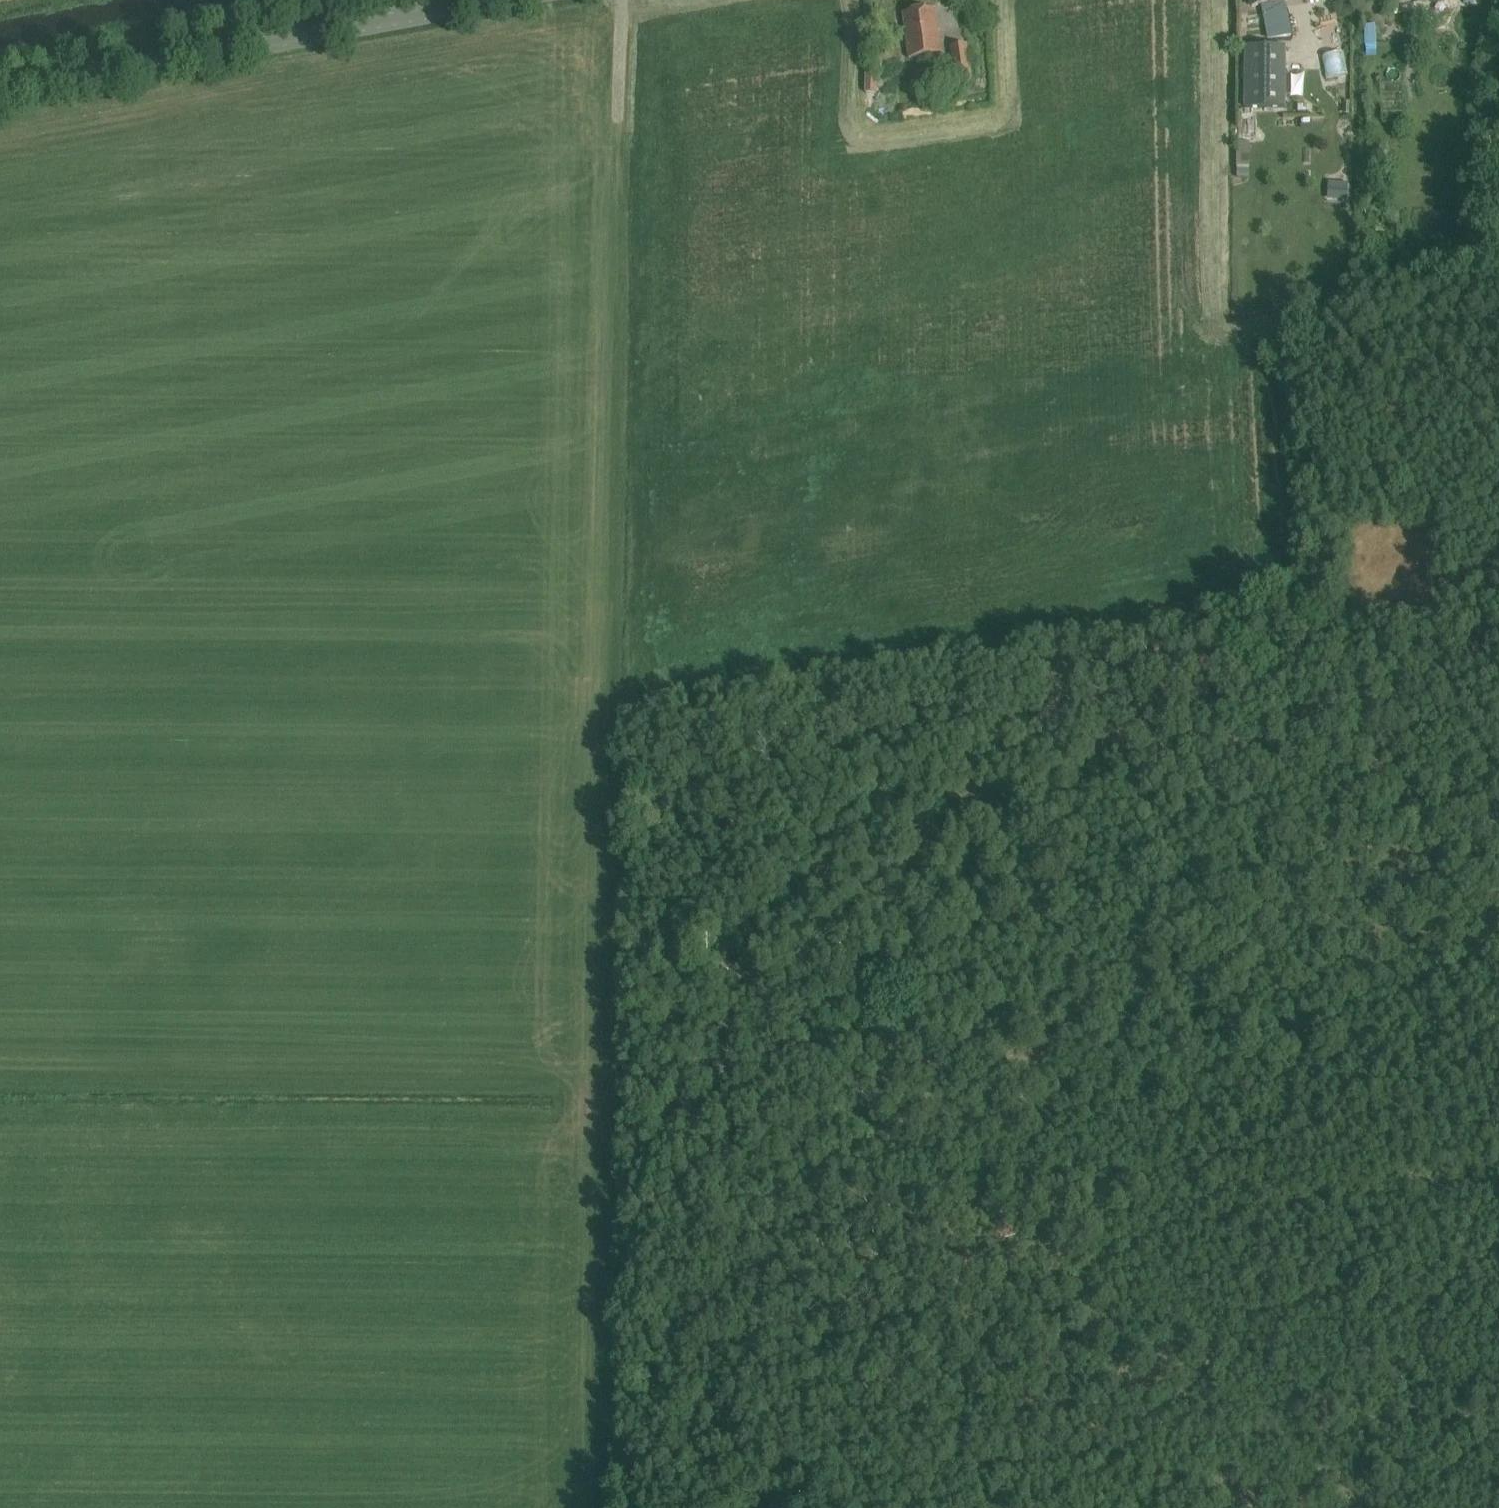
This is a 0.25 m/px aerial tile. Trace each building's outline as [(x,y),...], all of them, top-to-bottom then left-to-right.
[(936,27),(933,10),(905,14),(908,39),(906,39),(909,59),(943,54),(940,31),(937,31),(936,26),(936,27)] [(971,82),(966,46),(949,49),(954,84),(971,82)] [(1286,48),(1246,47),(1245,108),(1286,108),(1286,48)]
